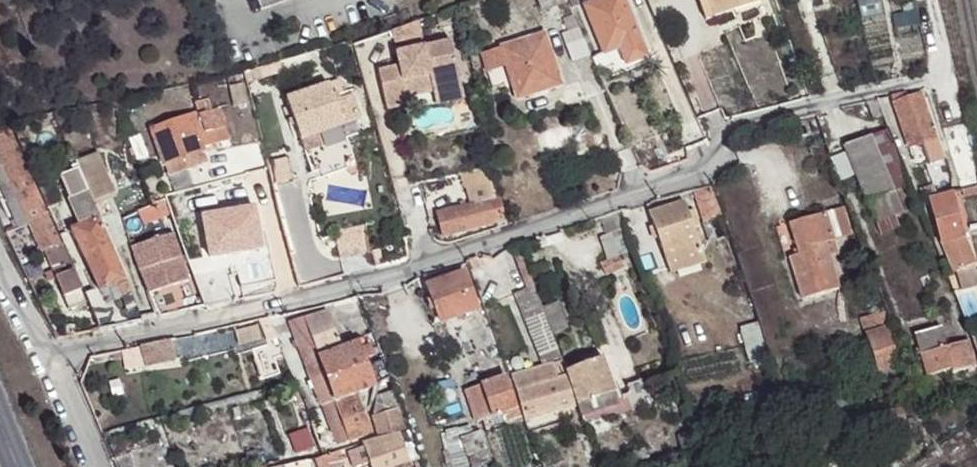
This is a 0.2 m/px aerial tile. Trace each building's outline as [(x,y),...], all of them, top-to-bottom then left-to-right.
[(540,11),(566,4),(565,0),(537,0),(540,11)] [(638,40),(623,0),(596,0),(581,5),(601,54),(616,49),(638,40)] [(714,18),(708,0),(697,0),(705,21),(714,18)] [(714,18),(759,2),(759,0),(708,0),(714,18)] [(418,20),(391,30),(394,43),(422,37),(418,20)] [(572,70),(588,65),(576,28),(561,33),(572,70)] [(559,86),(550,57),(545,40),(543,34),(499,47),(504,63),(512,85),(515,99),(559,86)] [(545,40),(550,57),(561,54),(556,37),(545,40)] [(432,94),(461,87),(451,40),(396,53),(399,66),(377,71),(386,107),(407,103),(405,94),(431,88),(432,94)] [(645,61),(638,40),(616,49),(623,69),(645,61)] [(503,88),(512,85),(504,63),(496,65),(503,88)] [(332,101),(328,86),(301,95),(299,87),(288,90),(291,99),(287,100),(303,152),(320,147),(316,135),(359,120),(351,95),(332,101)] [(463,97),(461,87),(432,94),(435,104),(463,97)] [(898,102),(896,95),(882,99),(886,107),(893,104),(898,102)] [(919,95),(898,102),(893,104),(908,148),(918,145),(935,138),(919,95)] [(876,101),(879,109),(886,107),(882,99),(876,101)] [(214,130),(224,127),(220,108),(210,111),(214,130)] [(163,162),(201,148),(196,131),(204,128),(198,110),(151,127),(163,162)] [(0,128),(0,131),(1,134),(9,130),(6,125),(0,128)] [(227,138),(224,127),(214,130),(217,141),(227,138)] [(28,176),(9,131),(9,130),(1,134),(0,134),(0,157),(3,164),(10,180),(11,183),(28,176)] [(885,131),(873,135),(896,192),(907,187),(885,131)] [(896,192),(873,135),(845,146),(868,204),(896,192)] [(942,165),(935,138),(918,145),(926,171),(942,165)] [(96,152),(74,162),(78,169),(87,193),(90,200),(112,191),(96,152)] [(74,162),(73,159),(68,161),(73,172),(78,169),(74,162)] [(487,167),(460,173),(463,187),(466,186),(470,203),(435,212),(441,236),(504,220),(499,196),(495,197),(491,180),(487,167)] [(61,176),(71,200),(87,193),(78,169),(73,172),(61,176)] [(28,176),(11,183),(17,196),(29,224),(46,218),(28,176)] [(50,180),(37,186),(47,209),(60,203),(50,180)] [(938,187),(940,191),(949,187),(946,181),(937,184),(938,187)] [(709,242),(727,237),(709,186),(693,189),(704,220),(702,221),(709,242)] [(921,199),(936,193),(934,189),(932,186),(919,191),(921,199)] [(917,201),(918,204),(928,202),(948,196),(949,193),(959,191),(959,189),(917,201)] [(896,192),(868,204),(877,223),(894,216),(904,212),(896,192)] [(71,200),(81,226),(98,218),(90,200),(87,193),(71,200)] [(948,196),(928,202),(941,243),(960,238),(948,196)] [(169,215),(164,200),(154,204),(159,219),(169,215)] [(652,226),(657,239),(669,274),(705,261),(693,229),(700,226),(694,210),(687,212),(683,201),(648,213),(652,226)] [(140,226),(159,219),(154,204),(135,211),(140,226)] [(824,213),(831,240),(845,237),(848,234),(841,208),(824,213)] [(823,243),(831,240),(824,213),(788,224),(797,255),(789,257),(802,300),(837,289),(827,256),(823,243)] [(894,216),(877,223),(882,238),(900,232),(894,216)] [(46,218),(29,224),(41,251),(43,250),(57,244),(46,218)] [(69,231),(98,292),(99,294),(125,281),(121,271),(122,271),(97,220),(98,219),(98,218),(81,226),(69,231)] [(367,253),(363,225),(331,231),(337,259),(367,253)] [(652,241),(657,239),(652,226),(648,228),(652,241)] [(64,234),(59,236),(63,245),(63,246),(68,244),(64,235),(65,235),(64,234)] [(140,272),(145,284),(183,270),(178,258),(180,258),(172,234),(131,248),(129,249),(137,272),(140,272)] [(971,267),(960,238),(941,243),(953,275),(971,267)] [(835,254),(831,240),(823,243),(827,256),(835,254)] [(57,244),(43,250),(68,309),(85,303),(59,243),(57,244)] [(607,268),(620,261),(617,255),(599,265),(602,270),(607,268)] [(183,270),(189,268),(184,256),(180,258),(178,258),(183,270)] [(624,267),(620,261),(607,268),(610,274),(624,267)] [(191,275),(203,306),(235,300),(227,267),(191,275)] [(476,309),(463,272),(427,285),(440,323),(476,309)] [(122,318),(124,325),(141,322),(125,281),(99,294),(98,292),(85,298),(97,324),(122,318)] [(149,295),(158,318),(188,311),(174,286),(149,295)] [(539,308),(532,287),(514,293),(536,355),(538,361),(557,355),(549,334),(539,308)] [(555,303),(539,308),(549,334),(564,328),(555,303)] [(318,357),(341,349),(327,310),(305,318),(307,326),(318,357)] [(861,323),(866,335),(887,329),(882,316),(861,323)] [(321,363),(318,357),(307,326),(305,318),(304,317),(289,323),(336,444),(349,439),(337,408),(335,400),(321,363)] [(97,324),(99,331),(124,325),(122,318),(97,324)] [(912,331),(918,354),(949,345),(943,323),(912,331)] [(866,335),(878,371),(899,364),(887,329),(866,335)] [(205,335),(172,339),(174,354),(207,350),(205,335)] [(173,360),(168,338),(137,345),(142,367),(173,360)] [(949,345),(918,354),(924,375),(949,369),(950,372),(975,366),(968,341),(949,345)] [(355,343),(341,349),(318,357),(321,363),(335,400),(357,392),(370,386),(355,343)] [(142,367),(137,345),(129,346),(134,369),(142,367)] [(575,404),(613,392),(600,357),(562,372),(575,404)] [(522,420),(575,404),(562,372),(559,363),(549,367),(549,366),(507,378),(518,407),(522,420)] [(899,399),(916,395),(905,363),(899,364),(878,371),(869,377),(880,404),(899,399)] [(950,381),(948,374),(934,377),(936,386),(950,381)] [(491,416),(513,408),(504,377),(482,385),(491,416)] [(648,405),(639,380),(626,384),(624,385),(626,391),(622,393),(624,399),(628,412),(648,405)] [(473,422),(481,419),(491,416),(482,385),(464,390),(473,422)] [(371,432),(357,392),(335,400),(337,408),(349,439),(371,432)] [(575,404),(581,419),(618,407),(613,392),(575,404)] [(484,431),(522,420),(518,407),(513,408),(491,416),(481,419),(484,431)] [(397,433),(404,431),(395,409),(372,416),(378,438),(397,433)] [(450,466),(487,466),(476,423),(441,431),(450,466)] [(397,433),(378,438),(363,443),(372,466),(408,466),(397,433)] [(134,466),(169,466),(162,443),(130,453),(134,466)] [(354,466),(372,466),(363,443),(347,448),(350,457),(354,466)] [(341,459),(350,457),(347,448),(338,451),(340,456),(341,459)] [(340,456),(338,451),(327,455),(329,461),(340,456)] [(642,451),(623,456),(626,466),(629,466),(645,463),(642,451)] [(114,466),(134,466),(130,453),(111,459),(114,466)] [(329,461),(327,455),(316,459),(319,466),(323,466),(330,464),(329,461)]
